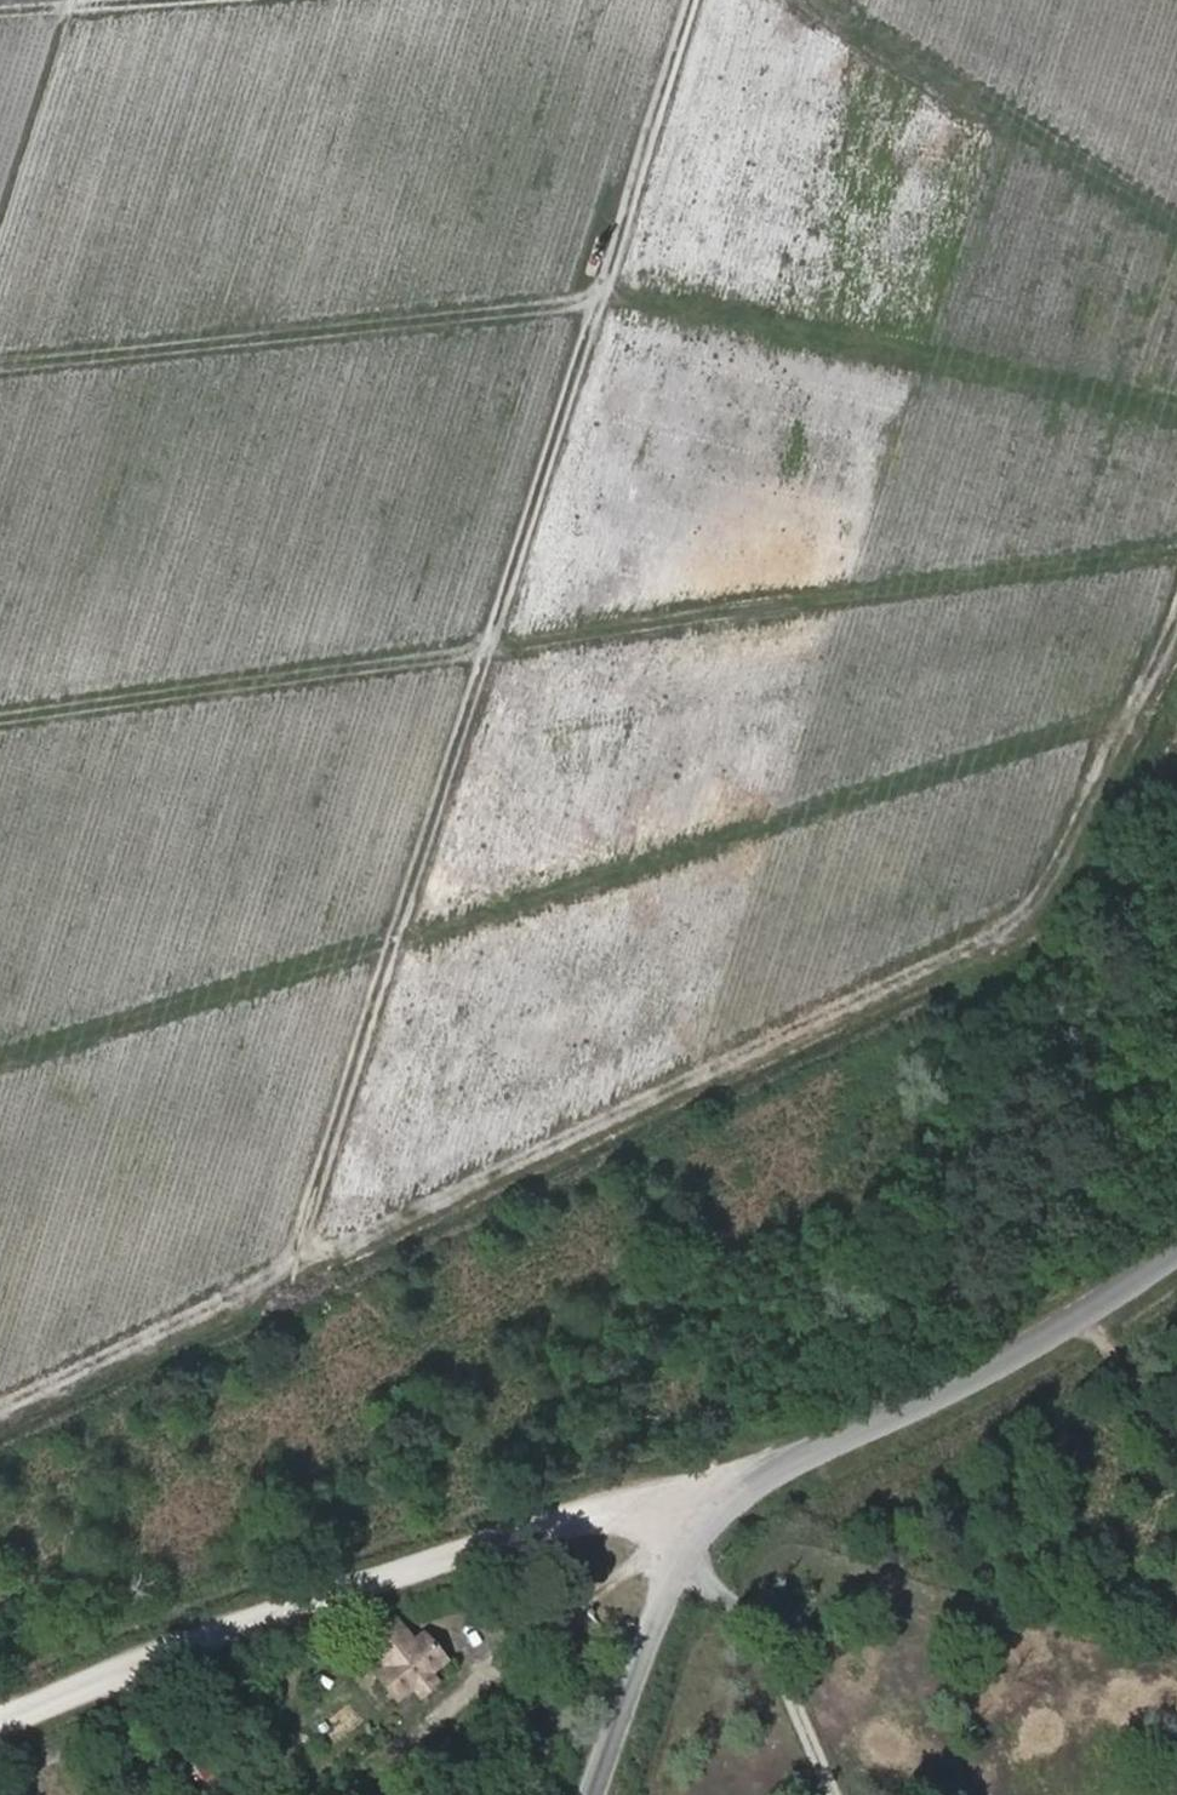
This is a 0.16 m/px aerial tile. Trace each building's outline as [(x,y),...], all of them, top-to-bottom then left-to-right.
[(409,1684),(429,1671),(442,1662),(414,1619),(380,1642),(389,1656),(376,1665),(395,1693),(409,1684)] [(429,1671),(409,1684),(418,1697),(437,1684),(429,1671)]
